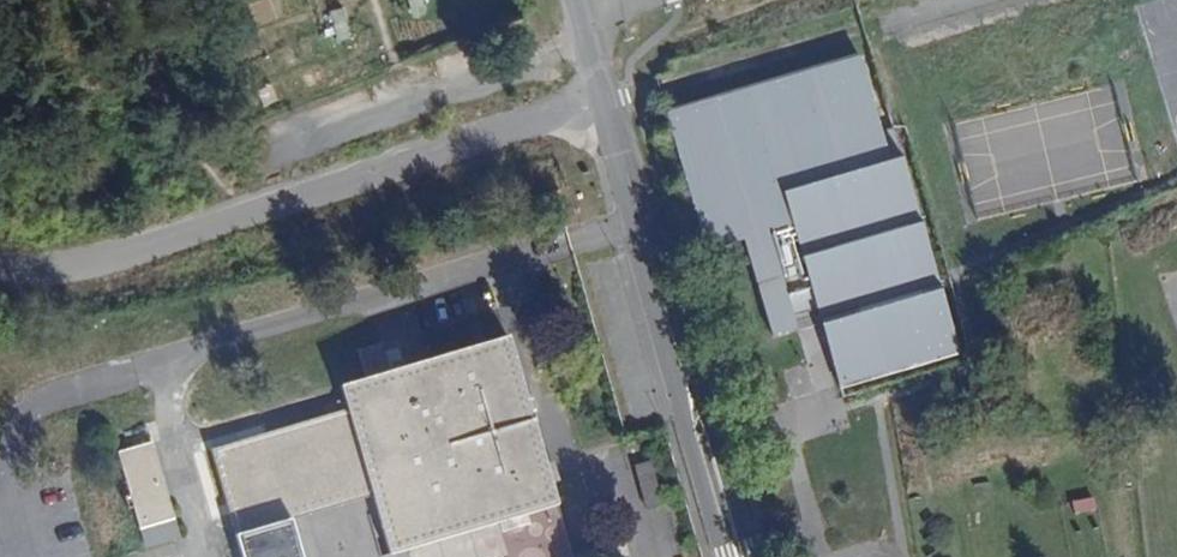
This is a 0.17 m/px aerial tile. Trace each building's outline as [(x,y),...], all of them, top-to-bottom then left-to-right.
[(431,12),(426,0),(407,0),(414,18),(431,12)] [(330,9),(336,38),(352,34),(346,6),(330,9)] [(816,308),(839,386),(958,351),(900,154),(888,157),(859,56),(665,113),(705,252),(747,240),(772,337),(797,330),(792,315),(787,298),(811,291),(816,308)] [(787,298),(792,315),(816,308),(811,291),(787,298)] [(374,495),(390,555),(559,506),(511,338),(393,373),(384,343),(360,350),(369,380),(342,387),(349,411),(212,450),(243,556),(306,556),(295,518),(374,495)] [(145,547),(181,537),(154,446),(119,456),(131,498),(125,500),(127,511),(135,509),(145,547)]
